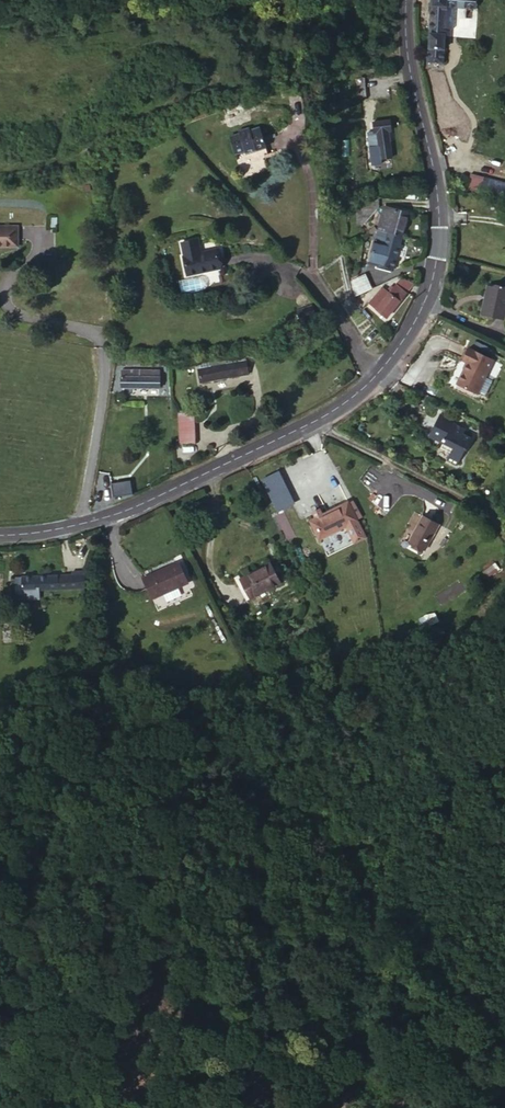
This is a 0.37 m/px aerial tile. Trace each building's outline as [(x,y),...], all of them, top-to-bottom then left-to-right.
[(446,11),(447,0),(431,0),(423,69),(438,71),(446,11)] [(474,17),(476,5),(447,0),(446,11),(474,17)] [(368,139),(367,160),(384,160),(384,153),(388,153),(388,139),(391,139),(390,128),(372,128),(372,139),(368,139)] [(228,139),(232,159),(244,156),(244,159),(264,154),(260,132),(251,133),(250,130),(239,133),(240,136),(228,139)] [(462,197),(475,201),(477,195),(504,202),(504,189),(467,178),(462,197)] [(382,214),(382,204),(370,205),(370,214),(371,214),(380,214),(382,214)] [(383,242),(392,216),(384,213),(375,239),(383,242)] [(380,214),(371,214),(358,237),(364,240),(380,214)] [(405,220),(392,216),(383,242),(397,247),(405,220)] [(375,239),(372,250),(380,252),(383,242),(375,239)] [(380,252),(372,250),(364,273),(387,280),(397,247),(383,242),(380,252)] [(0,246),(0,264),(13,264),(12,245),(0,246)] [(176,271),(181,289),(214,280),(209,262),(193,266),(189,253),(174,257),(177,271),(176,271)] [(362,279),(347,286),(351,303),(370,294),(362,279)] [(404,288),(391,300),(400,310),(410,299),(412,293),(404,288)] [(485,288),(482,297),(482,299),(481,303),(480,304),(476,316),(497,323),(504,299),(504,292),(496,289),(493,291),(485,288)] [(400,310),(391,300),(390,301),(384,295),(366,312),(381,329),(400,310)] [(502,367),(479,352),(472,363),(476,366),(463,385),(482,397),(502,367)] [(194,377),(195,392),(236,386),(235,379),(250,377),(250,369),(194,377)] [(149,383),(116,385),(117,400),(150,398),(149,383)] [(452,430),(454,427),(456,425),(441,415),(437,421),(452,430)] [(452,430),(437,421),(427,437),(441,446),(438,451),(450,458),(446,464),(456,470),(472,445),(464,439),(466,435),(454,427),(452,430)] [(170,426),(170,458),(186,457),(186,438),(192,438),(192,425),(170,426)] [(121,483),(122,492),(139,490),(138,481),(121,483)] [(115,504),(115,512),(129,506),(127,493),(107,495),(108,505),(115,504)] [(343,509),(305,527),(313,546),(352,529),(343,509)] [(431,528),(414,554),(430,564),(446,538),(431,528)] [(134,586),(145,608),(181,591),(171,569),(134,586)] [(237,585),(247,606),(276,592),(266,571),(237,585)] [(43,601),(72,599),(73,581),(61,581),(61,587),(14,590),(16,611),(35,610),(34,605),(43,605),(43,601)]
